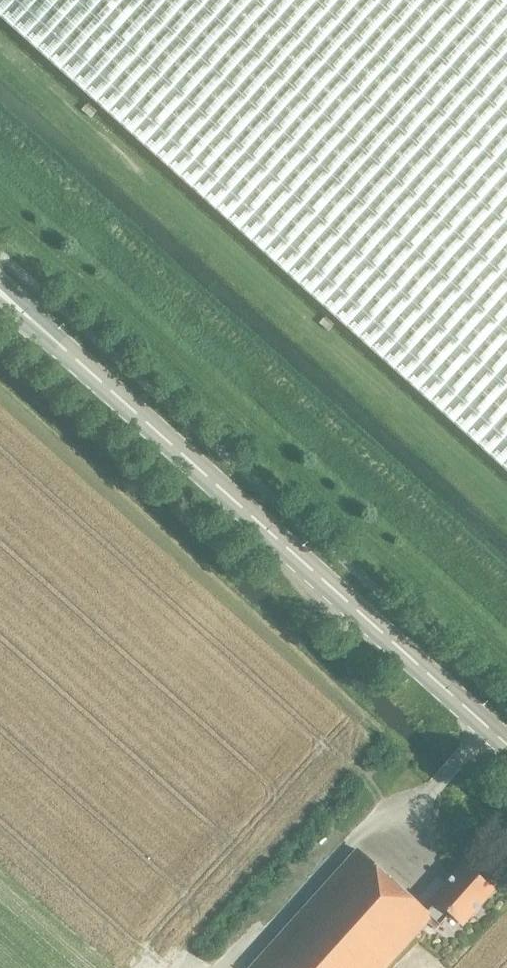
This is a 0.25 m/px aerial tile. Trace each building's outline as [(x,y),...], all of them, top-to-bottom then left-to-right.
[(506,469),(506,0),(0,0),(0,15),(506,469)] [(495,888),(467,863),(435,898),(437,900),(429,909),(360,846),(251,967),(252,967),(387,967),(429,922),(438,931),(452,914),(463,924),(495,888)]
